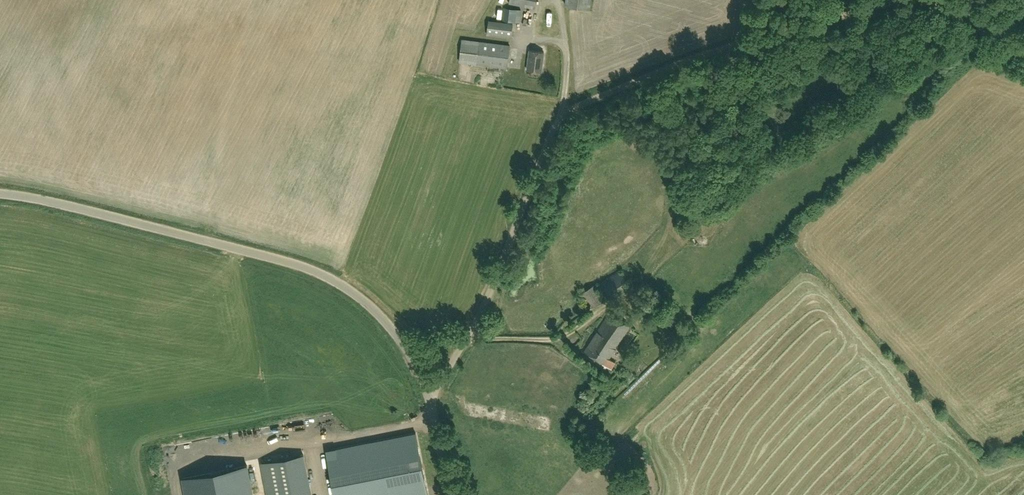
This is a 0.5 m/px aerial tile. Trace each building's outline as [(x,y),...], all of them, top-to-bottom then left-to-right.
[(509,4),(535,9),(537,0),(510,0),(509,4)] [(591,0),(565,0),(565,6),(590,9),(591,0)] [(520,23),(522,9),(504,7),(502,20),(520,23)] [(487,35),(512,38),(514,23),(489,20),(487,35)] [(507,68),(510,45),(462,39),(459,63),(507,68)] [(529,50),(527,70),(542,71),(544,51),(529,50)] [(619,270),(614,274),(598,284),(607,299),(623,288),(621,285),(627,282),(619,270)] [(594,308),(604,300),(594,285),(584,292),(594,308)] [(612,369),(616,363),(609,359),(631,326),(610,313),(584,352),(612,369)] [(335,494),(427,494),(415,433),(327,450),(335,494)] [(266,494),(308,494),(300,456),(260,463),(266,494)] [(183,478),(186,494),(253,494),(247,466),(183,478)]
